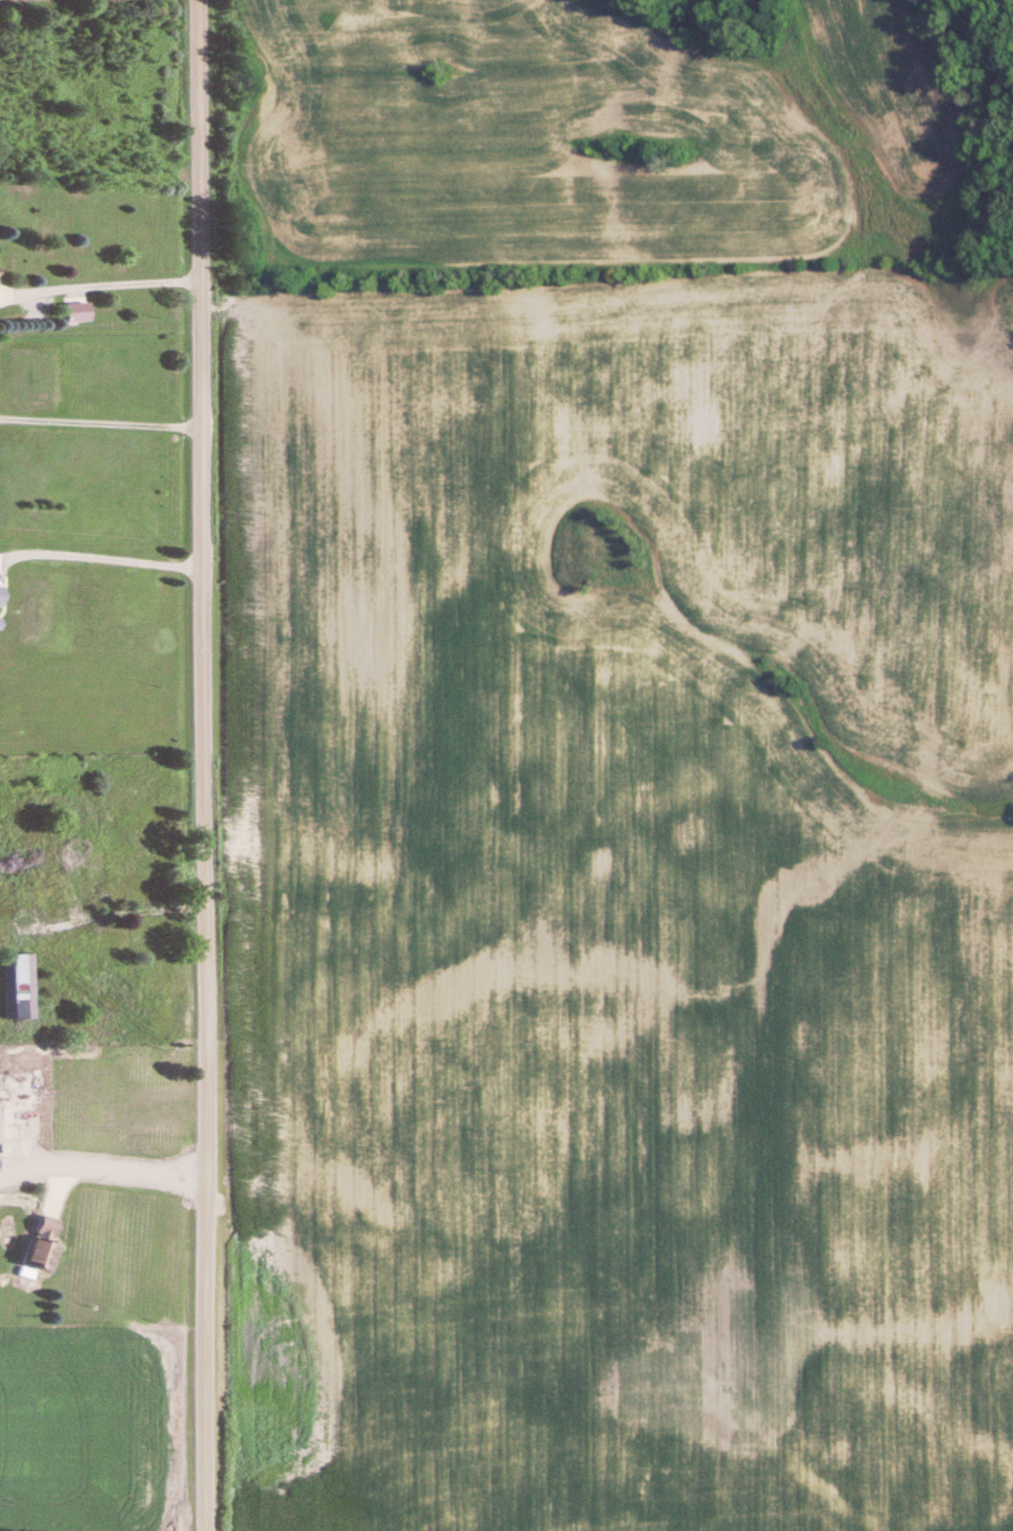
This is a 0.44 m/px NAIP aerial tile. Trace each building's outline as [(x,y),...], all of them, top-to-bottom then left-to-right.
[(0,1019),(28,1018),(27,954),(0,954),(0,1001),(0,1019)] [(27,1232),(45,1237),(51,1219),(33,1213),(27,1232)] [(44,1272),(52,1244),(24,1236),(15,1263),(44,1272)]
